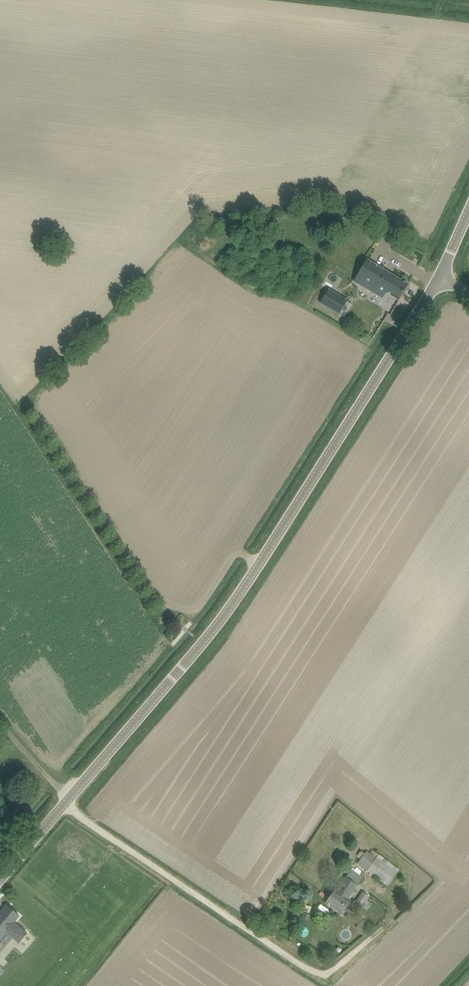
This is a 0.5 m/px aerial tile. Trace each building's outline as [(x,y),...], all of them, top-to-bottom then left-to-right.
[(355,282),(374,293),(382,299),(386,292),(399,300),(408,285),(400,279),(368,260),(355,282)] [(343,298),(332,291),(328,289),(320,303),(335,311),(343,298)] [(399,870),(379,855),(377,858),(367,851),(358,864),(388,886),(399,870)] [(346,908),(350,902),(351,901),(348,899),(364,877),(352,869),(337,891),(335,889),(326,903),(342,914),(346,908)] [(370,896),(363,891),(355,902),(362,907),(370,896)] [(5,931),(19,943),(27,933),(14,921),(19,915),(8,906),(0,915),(0,937),(5,931)] [(358,925),(364,932),(370,926),(364,920),(358,925)]
